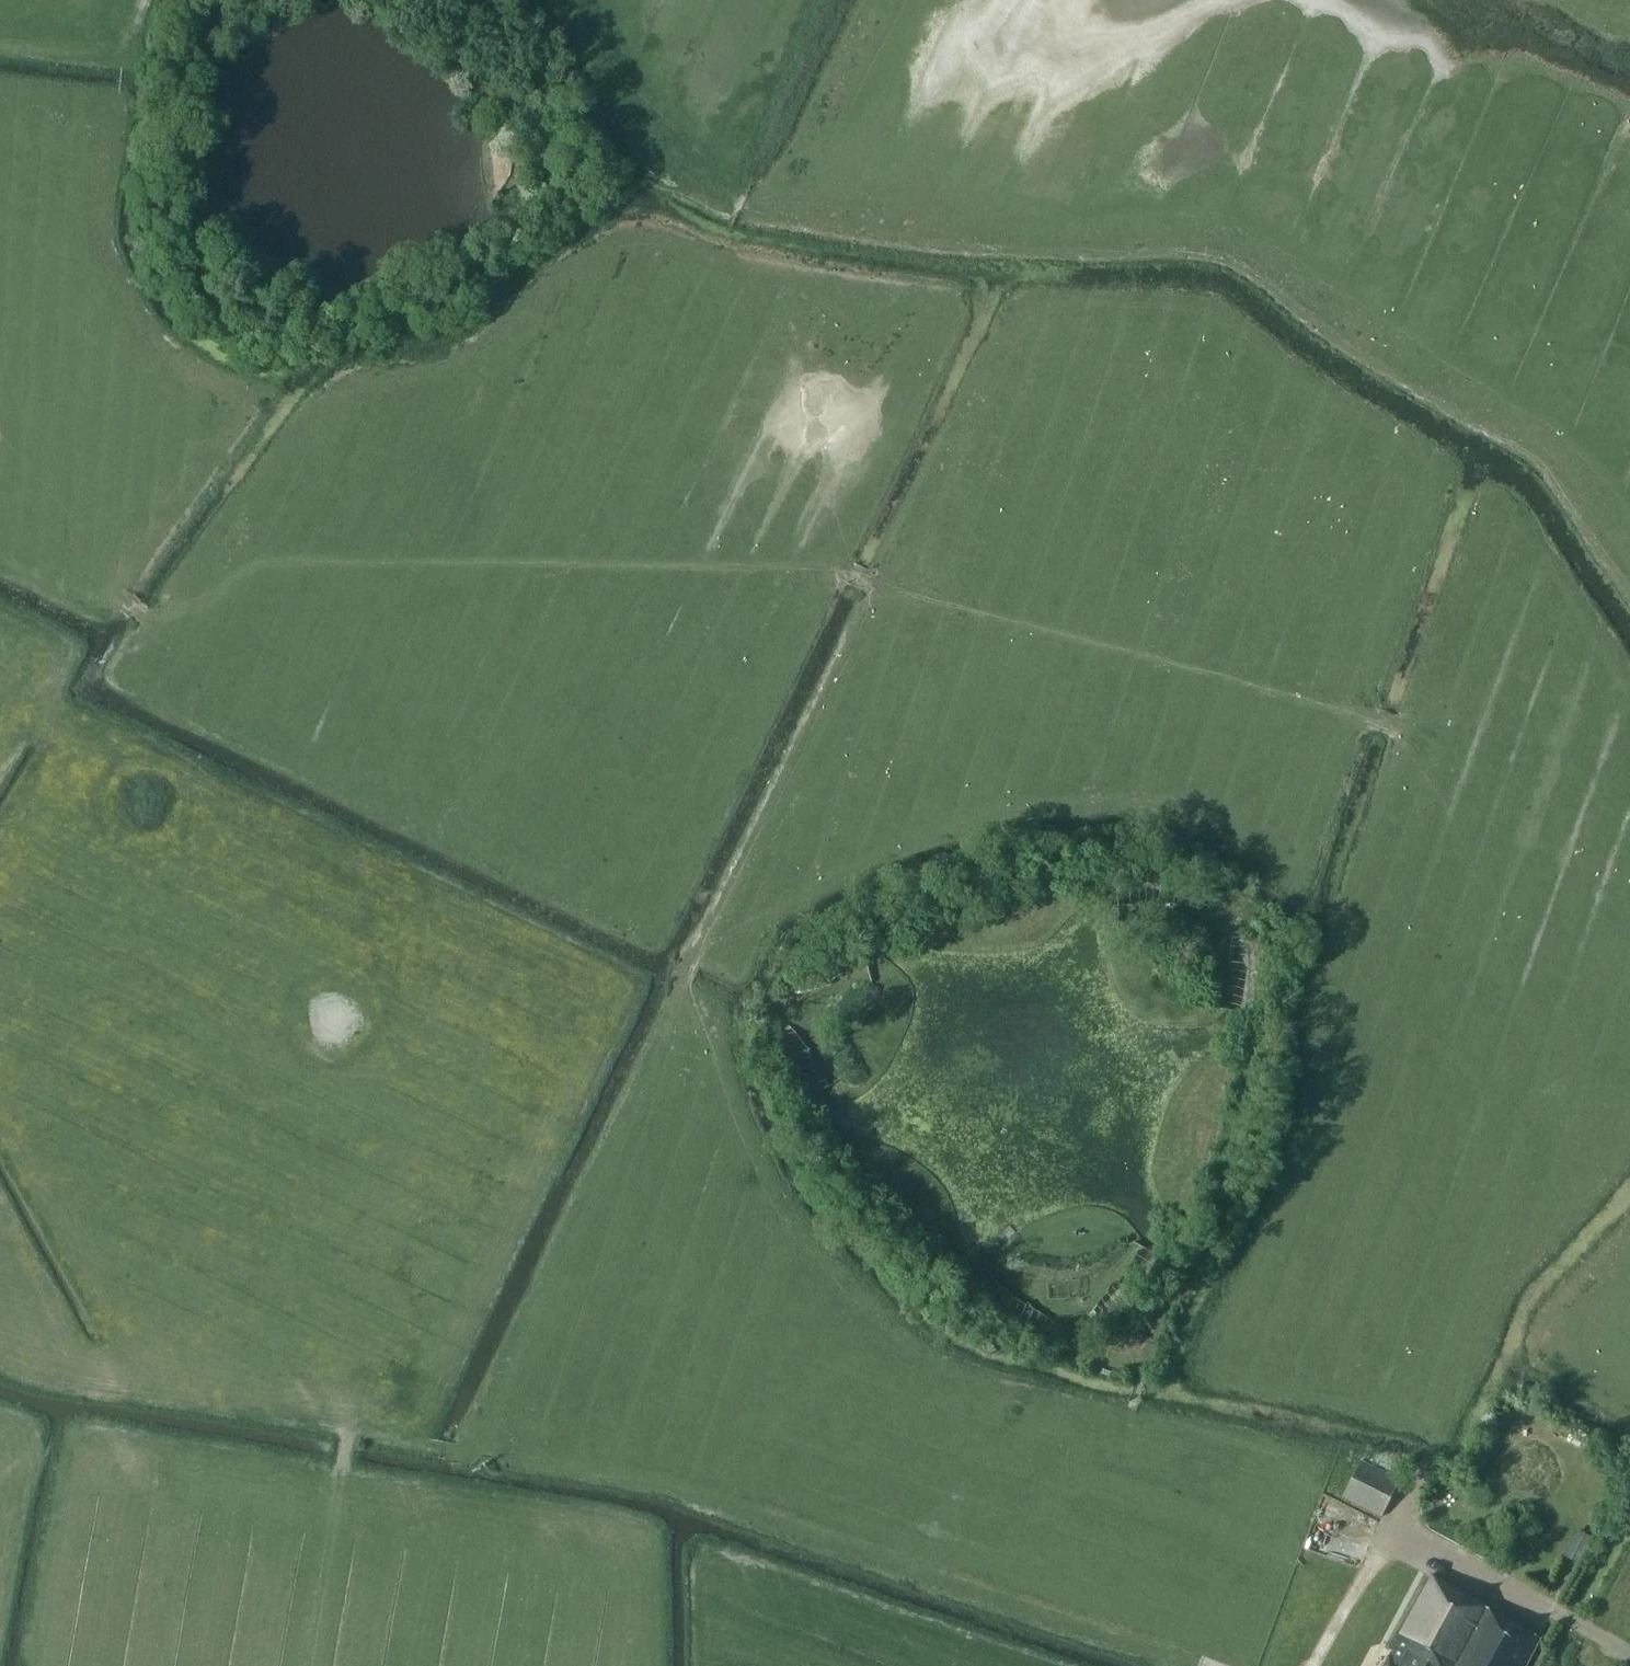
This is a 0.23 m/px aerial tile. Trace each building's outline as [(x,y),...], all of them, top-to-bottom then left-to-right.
[(230,303),(226,315),(235,318),(239,306),(230,303)] [(1122,1334),(1129,1347),(1141,1340),(1134,1327),(1122,1334)] [(1343,1496),(1381,1516),(1399,1481),(1361,1461),(1343,1496)] [(1565,1556),(1577,1563),(1590,1539),(1577,1532),(1565,1556)] [(1539,1638),(1429,1575),(1388,1649),(1391,1651),(1383,1665),(1524,1665),(1539,1638)]
